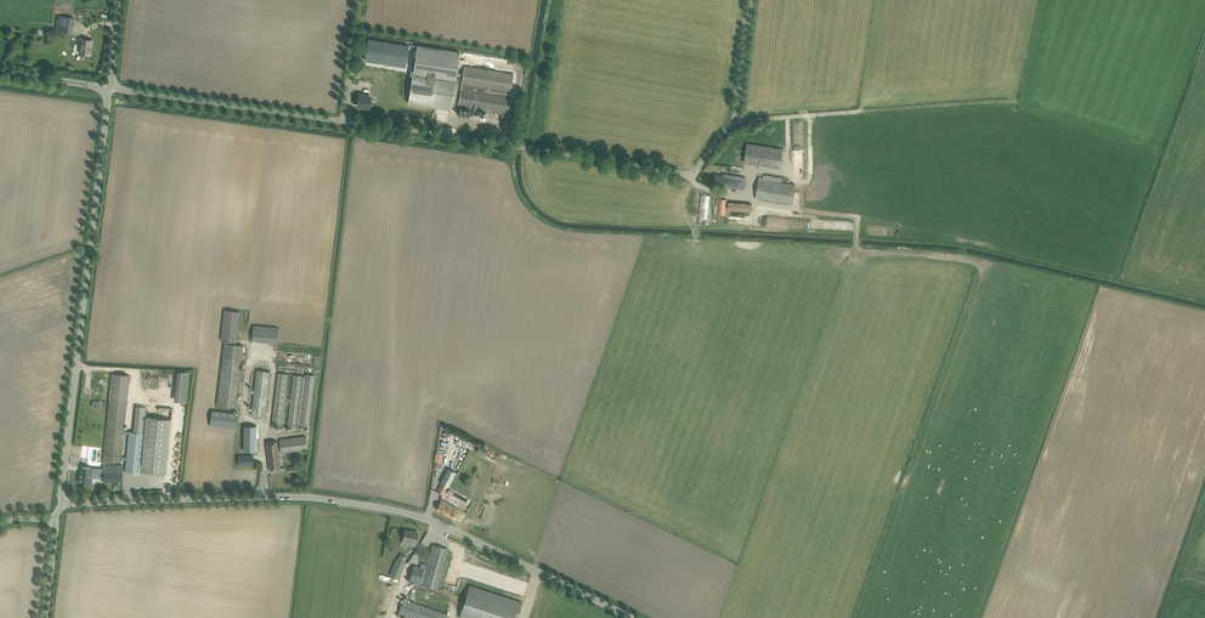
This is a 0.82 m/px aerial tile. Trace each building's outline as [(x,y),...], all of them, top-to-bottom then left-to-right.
[(74,18),(59,16),(57,31),(72,33),(74,18)] [(81,39),(81,43),(82,43),(81,54),(90,55),(91,47),(90,47),(90,45),(92,45),(92,40),(81,39)] [(368,39),(365,60),(405,67),(409,45),(368,39)] [(417,46),(408,103),(450,109),(451,106),(454,107),(459,78),(455,78),(459,52),(417,46)] [(464,66),(458,107),(471,109),(470,116),(475,117),(476,110),(507,114),(510,90),(517,91),(519,75),(464,66)] [(359,94),(357,107),(369,108),(371,96),(366,95),(363,95),(359,94)] [(783,149),(754,144),(748,143),(745,162),(780,168),(783,149)] [(714,185),(720,185),(744,189),(746,177),(723,174),(723,175),(715,174),(714,185)] [(755,199),(793,205),(796,185),(781,182),(782,178),(763,175),(763,178),(759,178),(755,199)] [(700,194),(699,223),(709,224),(711,195),(700,194)] [(725,215),(727,199),(718,198),(716,214),(725,215)] [(728,210),(751,211),(752,204),(728,202),(728,210)] [(224,343),(216,405),(236,407),(244,345),(236,344),(236,342),(240,311),(224,310),(221,340),(225,341),(224,343)] [(278,327),(253,325),(252,341),(277,343),(278,327)] [(187,402),(189,371),(175,370),(173,401),(187,402)] [(265,416),(270,372),(256,370),(251,414),(265,416)] [(112,373),(109,400),(103,459),(104,459),(104,463),(114,463),(114,460),(121,461),(121,459),(122,456),(124,433),(124,431),(130,375),(112,373)] [(288,374),(286,374),(278,373),(271,425),(280,426),(282,427),(285,402),(290,403),(287,427),(295,428),(296,426),(299,426),(306,376),(302,376),(293,375),(291,398),(286,398),(288,374)] [(299,426),(308,427),(314,375),(306,374),(299,426)] [(238,414),(211,410),(210,425),(237,428),(238,414)] [(166,468),(171,419),(147,417),(142,465),(141,472),(165,474),(166,468)] [(244,426),(244,450),(256,450),(257,426),(244,426)] [(140,473),(144,433),(133,432),(124,431),(124,433),(128,434),(126,457),(122,456),(121,459),(126,459),(125,471),(140,473)] [(281,453),(308,450),(306,436),(279,439),(281,453)] [(280,468),(280,462),(277,440),(266,442),(269,469),(280,468)] [(487,451),(478,446),(475,452),(485,456),(487,451)] [(436,453),(435,462),(442,463),(443,454),(436,453)] [(253,465),(253,459),(253,455),(238,456),(239,466),(253,465)] [(82,471),(80,483),(91,484),(92,477),(103,478),(103,482),(122,481),(122,475),(122,465),(103,465),(103,468),(96,468),(83,466),(82,471)] [(441,483),(437,492),(443,494),(447,486),(448,487),(456,472),(448,468),(440,483),(441,483)] [(448,506),(449,503),(442,499),(439,504),(436,509),(451,517),(455,510),(448,506)] [(415,546),(416,542),(417,538),(418,532),(405,529),(404,535),(403,539),(402,543),(415,546)] [(437,590),(446,554),(448,549),(432,544),(431,550),(426,569),(414,566),(410,580),(422,584),(421,585),(437,590)] [(389,575),(399,579),(406,562),(396,558),(389,575)] [(469,586),(459,617),(463,617),(514,617),(515,615),(518,616),(522,603),(469,586)] [(389,603),(392,593),(384,591),(382,597),(384,597),(383,601),(389,603)] [(403,599),(398,614),(404,617),(446,617),(447,614),(403,599)]
